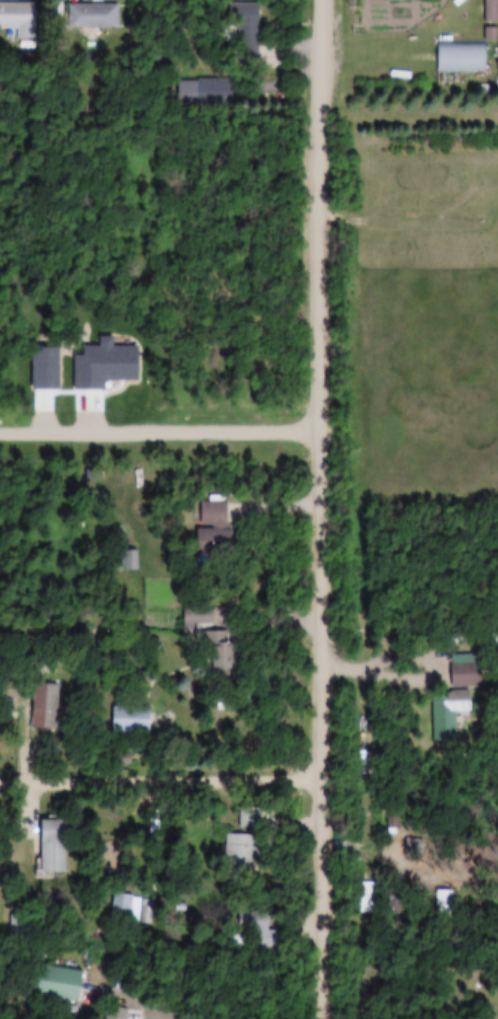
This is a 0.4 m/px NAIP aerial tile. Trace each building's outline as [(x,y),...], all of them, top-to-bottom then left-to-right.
[(497,23),(497,0),(485,0),(485,23),(497,23)] [(34,3),(0,3),(0,29),(34,29),(34,3)] [(69,28),(118,28),(118,4),(69,4),(69,28)] [(258,4),(229,4),(229,27),(238,27),(237,63),(258,63),(258,4)] [(486,44),(437,44),(437,74),(486,74),(486,44)] [(231,80),(177,80),(177,106),(231,106),(231,80)] [(226,527),(226,503),(200,503),(200,527),(226,527)] [(196,555),(231,555),(231,529),(196,529),(196,555)] [(138,570),(138,551),(121,551),(121,570),(138,570)] [(497,645),(497,626),(497,625),(488,637),(497,645)] [(202,661),(210,661),(211,679),(230,678),(230,631),(201,631),(202,661)] [(451,687),(481,686),(481,663),(451,664),(451,687)] [(57,729),(58,684),(32,684),(31,729),(57,729)] [(432,693),(432,742),(456,741),(455,711),(470,711),(469,692),(432,693)] [(149,733),(149,707),(111,707),(111,733),(149,733)] [(240,828),(259,828),(259,808),(240,808),(240,828)] [(157,844),(157,826),(159,826),(159,812),(150,812),(150,844),(157,844)] [(65,873),(65,820),(39,820),(39,873),(65,873)] [(253,870),(254,860),(260,860),(260,847),(254,847),(255,835),(225,834),(224,869),(253,870)] [(374,899),(374,884),(361,884),(361,899),(374,899)] [(152,897),(112,896),(111,921),(151,922),(152,897)] [(267,912),(237,912),(237,932),(267,932),(267,912)] [(10,940),(28,940),(28,914),(10,914),(10,940)] [(31,996),(77,1003),(82,972),(36,965),(31,996)] [(127,1010),(106,1008),(105,1018),(126,1018),(127,1010)]
